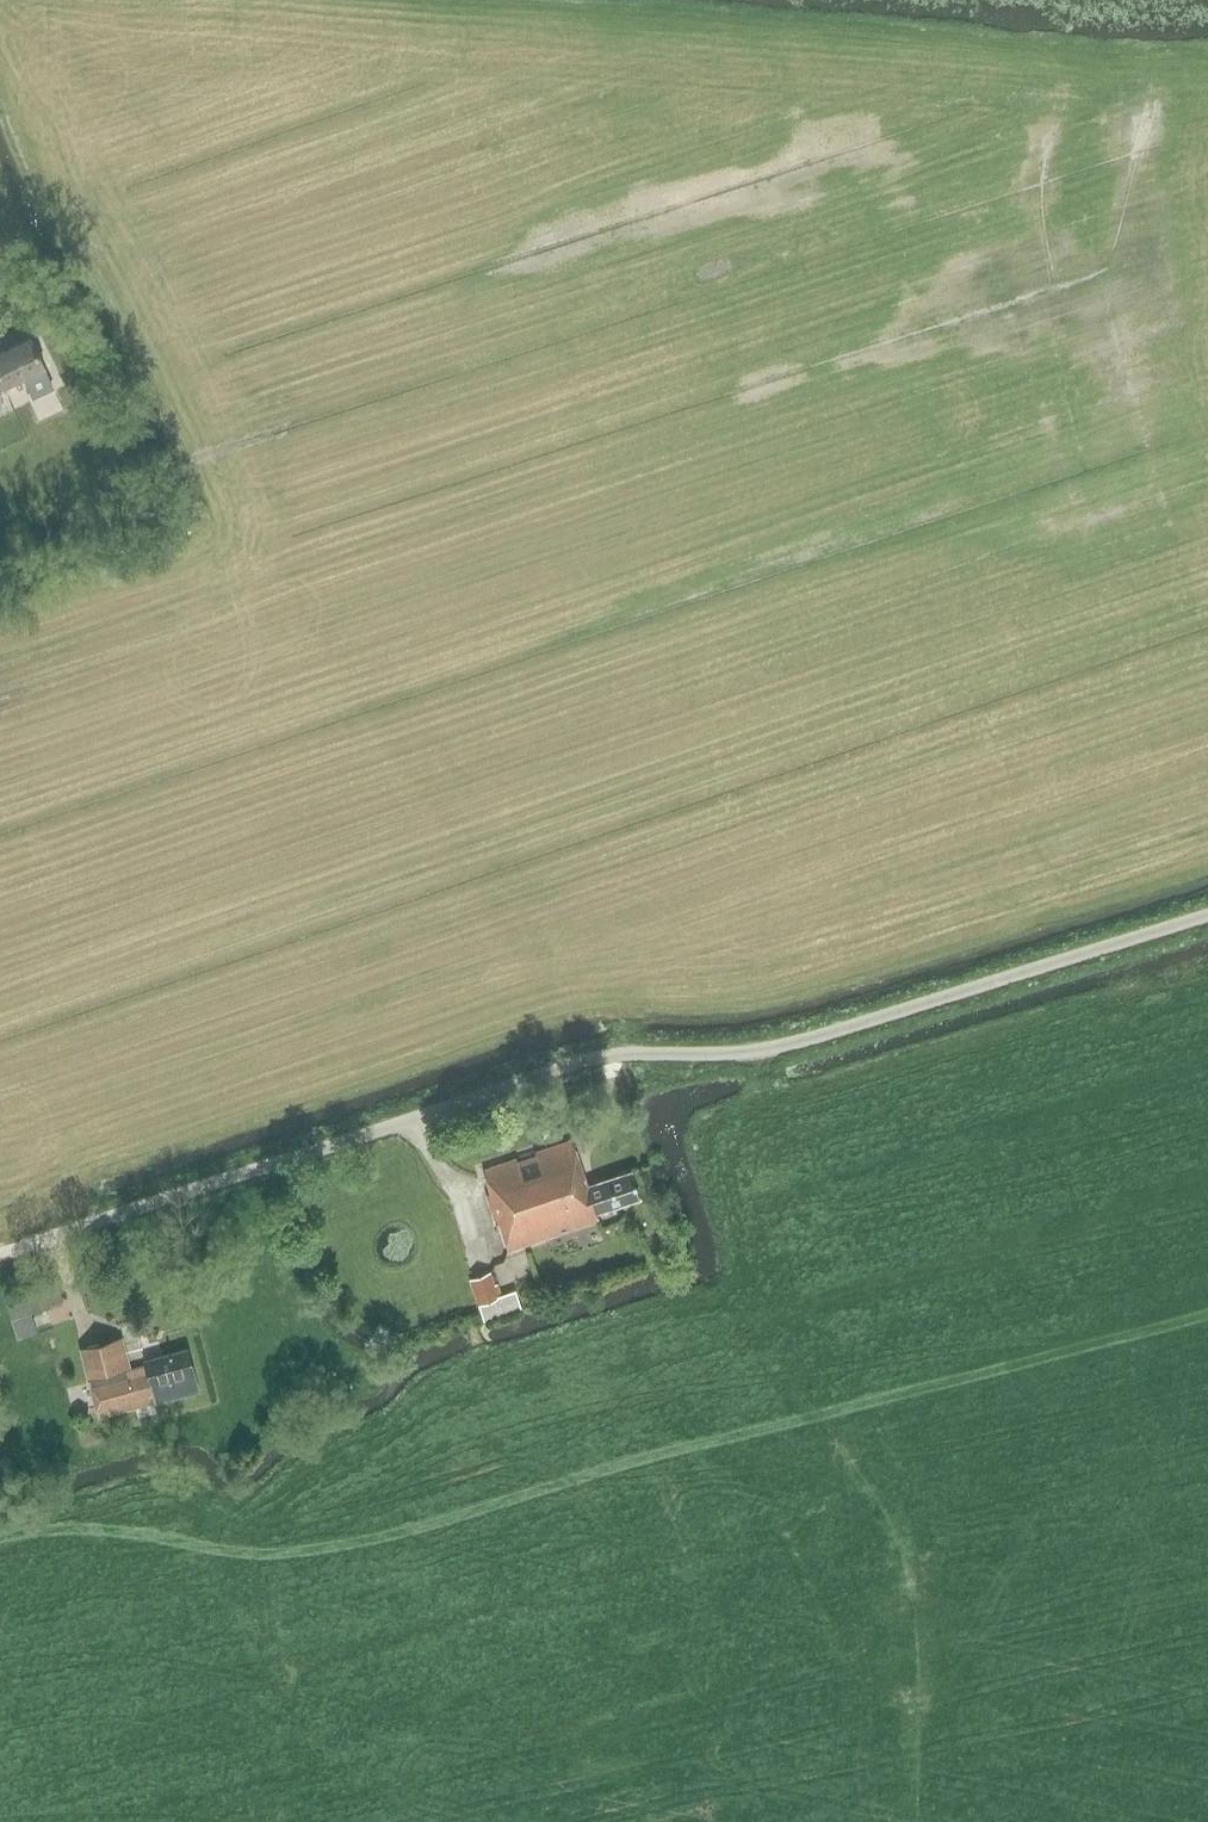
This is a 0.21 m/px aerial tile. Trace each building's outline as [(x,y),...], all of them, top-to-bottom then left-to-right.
[(2,384),(3,388),(45,368),(31,338),(0,352),(0,385),(2,384)] [(544,1138),(551,1136),(549,1129),(542,1131),(544,1138)] [(588,1186),(573,1140),(483,1170),(491,1193),(486,1194),(496,1224),(499,1223),(508,1251),(599,1221),(596,1213),(640,1198),(632,1172),(588,1186)] [(499,1297),(490,1272),(470,1279),(485,1320),(522,1307),(516,1291),(499,1297)] [(36,1334),(29,1313),(63,1303),(57,1282),(7,1298),(13,1318),(15,1318),(21,1338),(36,1334)] [(131,1369),(123,1337),(81,1348),(99,1417),(156,1402),(156,1403),(200,1391),(188,1348),(145,1360),(146,1365),(131,1369)]
